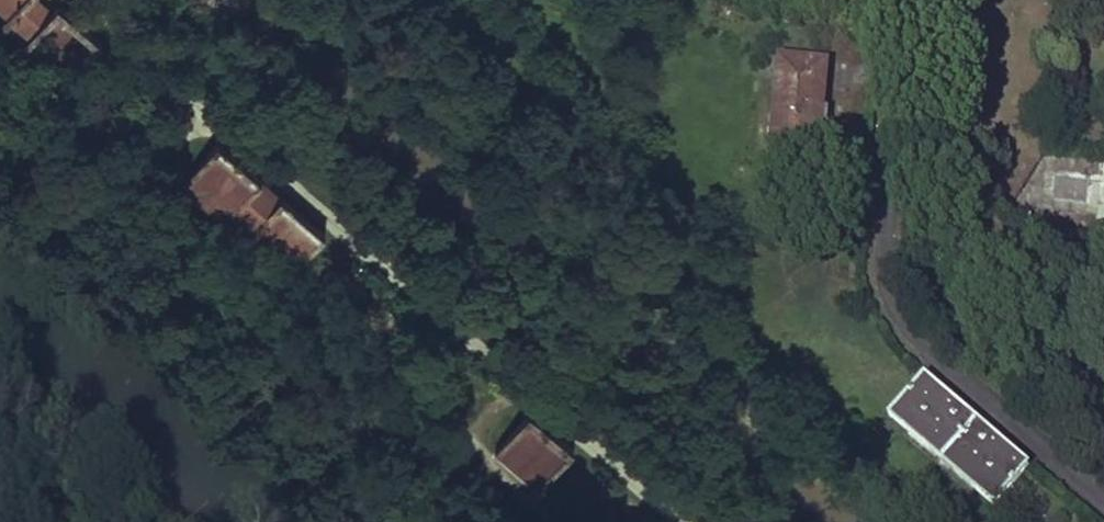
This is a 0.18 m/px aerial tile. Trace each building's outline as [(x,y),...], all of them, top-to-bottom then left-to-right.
[(17,19),(33,0),(0,0),(0,7),(12,17),(17,19)] [(60,6),(52,13),(37,0),(33,0),(17,19),(15,22),(32,36),(26,44),(30,48),(59,13),(96,44),(66,80),(71,84),(105,43),(60,6)] [(15,22),(17,19),(12,17),(4,26),(7,29),(15,22)] [(777,104),(824,109),(829,64),(782,59),(777,104)] [(820,153),(824,109),(777,104),(773,148),(820,153)] [(328,236),(222,140),(185,182),(230,223),(235,217),(253,233),(248,237),(292,276),(328,236)] [(1007,456),(1026,472),(1030,469),(924,377),(920,380),(939,396),(956,412),(991,442),(1007,456)] [(908,432),(940,398),(920,380),(889,416),(908,432)] [(924,446),(956,412),(940,398),(908,432),(924,446)] [(960,477),(991,442),(956,412),(924,446),(960,477)] [(530,413),(496,454),(500,459),(530,421),(567,451),(537,488),(541,491),(575,450),(530,413)] [(977,491),(1007,456),(991,442),(960,477),(977,491)] [(996,506),(1026,472),(1007,456),(977,491),(996,506)]
